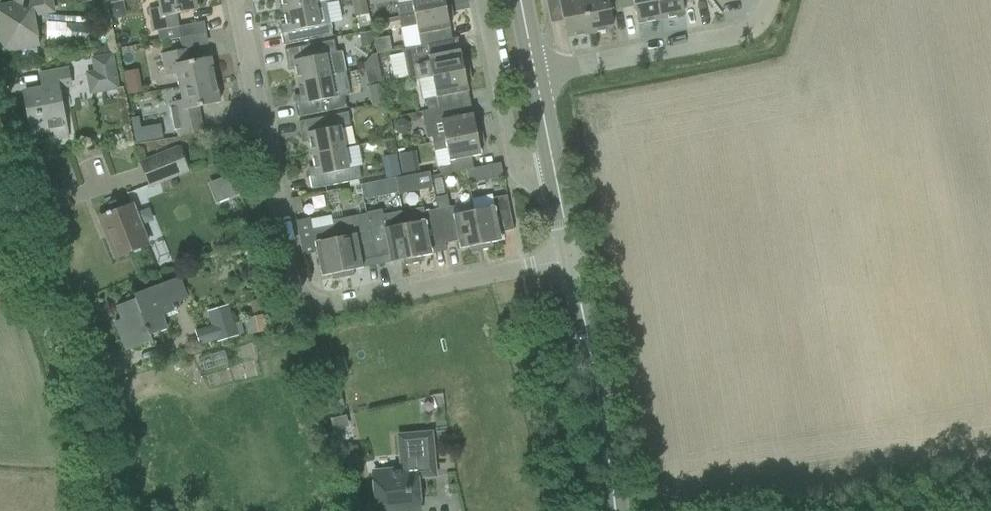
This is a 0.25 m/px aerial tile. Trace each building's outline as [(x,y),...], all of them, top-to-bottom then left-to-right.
[(32,17),(53,14),(51,0),(15,0),(16,4),(0,7),(0,22),(3,40),(0,40),(0,41),(2,52),(38,45),(32,17)] [(125,15),(123,0),(109,0),(111,17),(125,15)] [(195,0),(158,0),(160,7),(149,9),(153,32),(178,27),(175,14),(197,10),(195,0)] [(283,11),(316,4),(315,0),(281,0),(283,11)] [(412,2),(397,5),(399,17),(414,14),(451,7),(450,0),(411,0),(412,2)] [(583,0),(562,0),(559,1),(566,35),(575,33),(575,37),(590,34),(583,0)] [(590,34),(605,31),(604,28),(613,26),(609,7),(621,4),(620,0),(583,0),(590,34)] [(657,0),(620,0),(621,4),(633,2),(637,21),(646,19),(646,23),(661,20),(657,0)] [(661,20),(676,17),(675,13),(684,12),(682,2),(695,0),(657,0),(661,20)] [(333,36),(330,23),(326,3),(316,5),(316,4),(283,11),(286,24),(283,24),(280,28),(283,46),(333,36)] [(454,18),(451,7),(414,14),(399,17),(401,28),(416,25),(420,46),(444,41),(442,30),(450,29),(448,19),(454,18)] [(46,40),(105,43),(106,26),(47,22),(46,40)] [(341,52),(336,53),(334,40),(304,46),(284,50),(288,68),(292,70),(295,69),(298,82),(345,73),(341,52)] [(450,40),(444,41),(420,46),(421,46),(403,50),(408,81),(432,76),(432,77),(470,69),(467,58),(462,59),(460,50),(452,51),(450,40)] [(189,61),(186,49),(162,54),(166,76),(177,74),(180,87),(215,80),(211,57),(189,61)] [(118,88),(112,54),(92,58),(95,73),(100,72),(104,91),(118,88)] [(368,64),(371,90),(383,89),(380,63),(368,64)] [(472,80),(470,69),(432,77),(436,97),(426,100),(428,111),(439,109),(444,108),(462,104),(460,93),(468,91),(466,81),(472,80)] [(67,137),(59,93),(72,91),(68,70),(40,75),(43,89),(24,93),(32,134),(53,130),(54,139),(67,137)] [(127,70),(128,93),(141,93),(140,70),(127,70)] [(347,108),(344,95),(349,94),(345,73),(298,82),(300,96),(297,96),(294,100),(298,117),(317,114),(347,108)] [(220,103),(215,80),(180,87),(182,100),(171,102),(172,108),(170,108),(175,130),(177,130),(178,137),(203,132),(198,107),(220,103)] [(465,115),(462,104),(444,108),(439,109),(443,132),(431,134),(433,143),(482,133),(480,122),(475,123),(473,113),(465,115)] [(348,112),(318,118),(298,122),(302,140),(306,142),(309,141),(312,154),(344,148),(340,127),(350,125),(348,112)] [(484,144),(482,133),(433,143),(435,151),(447,149),(450,165),(439,167),(440,175),(474,168),(471,157),(481,155),(479,145),(484,144)] [(179,146),(139,162),(149,188),(190,172),(179,146)] [(348,169),(344,148),(312,154),(315,167),(311,168),(308,172),(312,189),(361,179),(359,166),(348,169)] [(397,154),(383,157),(387,179),(401,176),(397,154)] [(429,171),(396,178),(399,193),(432,187),(429,171)] [(230,173),(210,182),(219,202),(239,194),(230,173)] [(379,182),(365,186),(369,198),(382,194),(379,182)] [(514,230),(507,195),(505,196),(492,198),(492,195),(471,199),(474,210),(481,250),(492,248),(491,243),(501,241),(500,233),(514,230)] [(131,206),(118,211),(110,214),(109,212),(105,214),(106,216),(99,218),(100,219),(102,218),(111,240),(109,241),(115,258),(147,245),(131,206)] [(481,250),(474,210),(453,215),(452,206),(437,209),(444,244),(458,241),(460,249),(469,247),(470,252),(481,250)] [(431,247),(444,244),(437,209),(423,212),(422,208),(402,212),(412,264),(423,262),(422,256),(432,254),(431,247)] [(412,264),(402,212),(379,217),(379,212),(366,214),(375,257),(389,255),(390,263),(400,261),(401,266),(412,264)] [(361,260),(375,257),(366,214),(332,220),(333,227),(343,278),(354,276),(353,270),(363,268),(361,260)] [(310,218),(296,221),(303,256),(317,253),(321,276),(331,274),(332,280),(343,278),(333,227),(313,231),(310,218)] [(150,336),(167,329),(161,315),(174,311),(172,304),(187,298),(179,277),(133,295),(135,299),(116,306),(121,319),(115,322),(124,346),(132,343),(134,348),(153,341),(150,336)] [(208,313),(217,340),(237,334),(228,306),(208,313)] [(419,498),(417,477),(435,475),(431,433),(411,435),(399,436),(402,471),(373,474),(376,510),(403,510),(420,509),(419,498)] [(356,447),(336,449),(338,468),(358,467),(356,447)]
